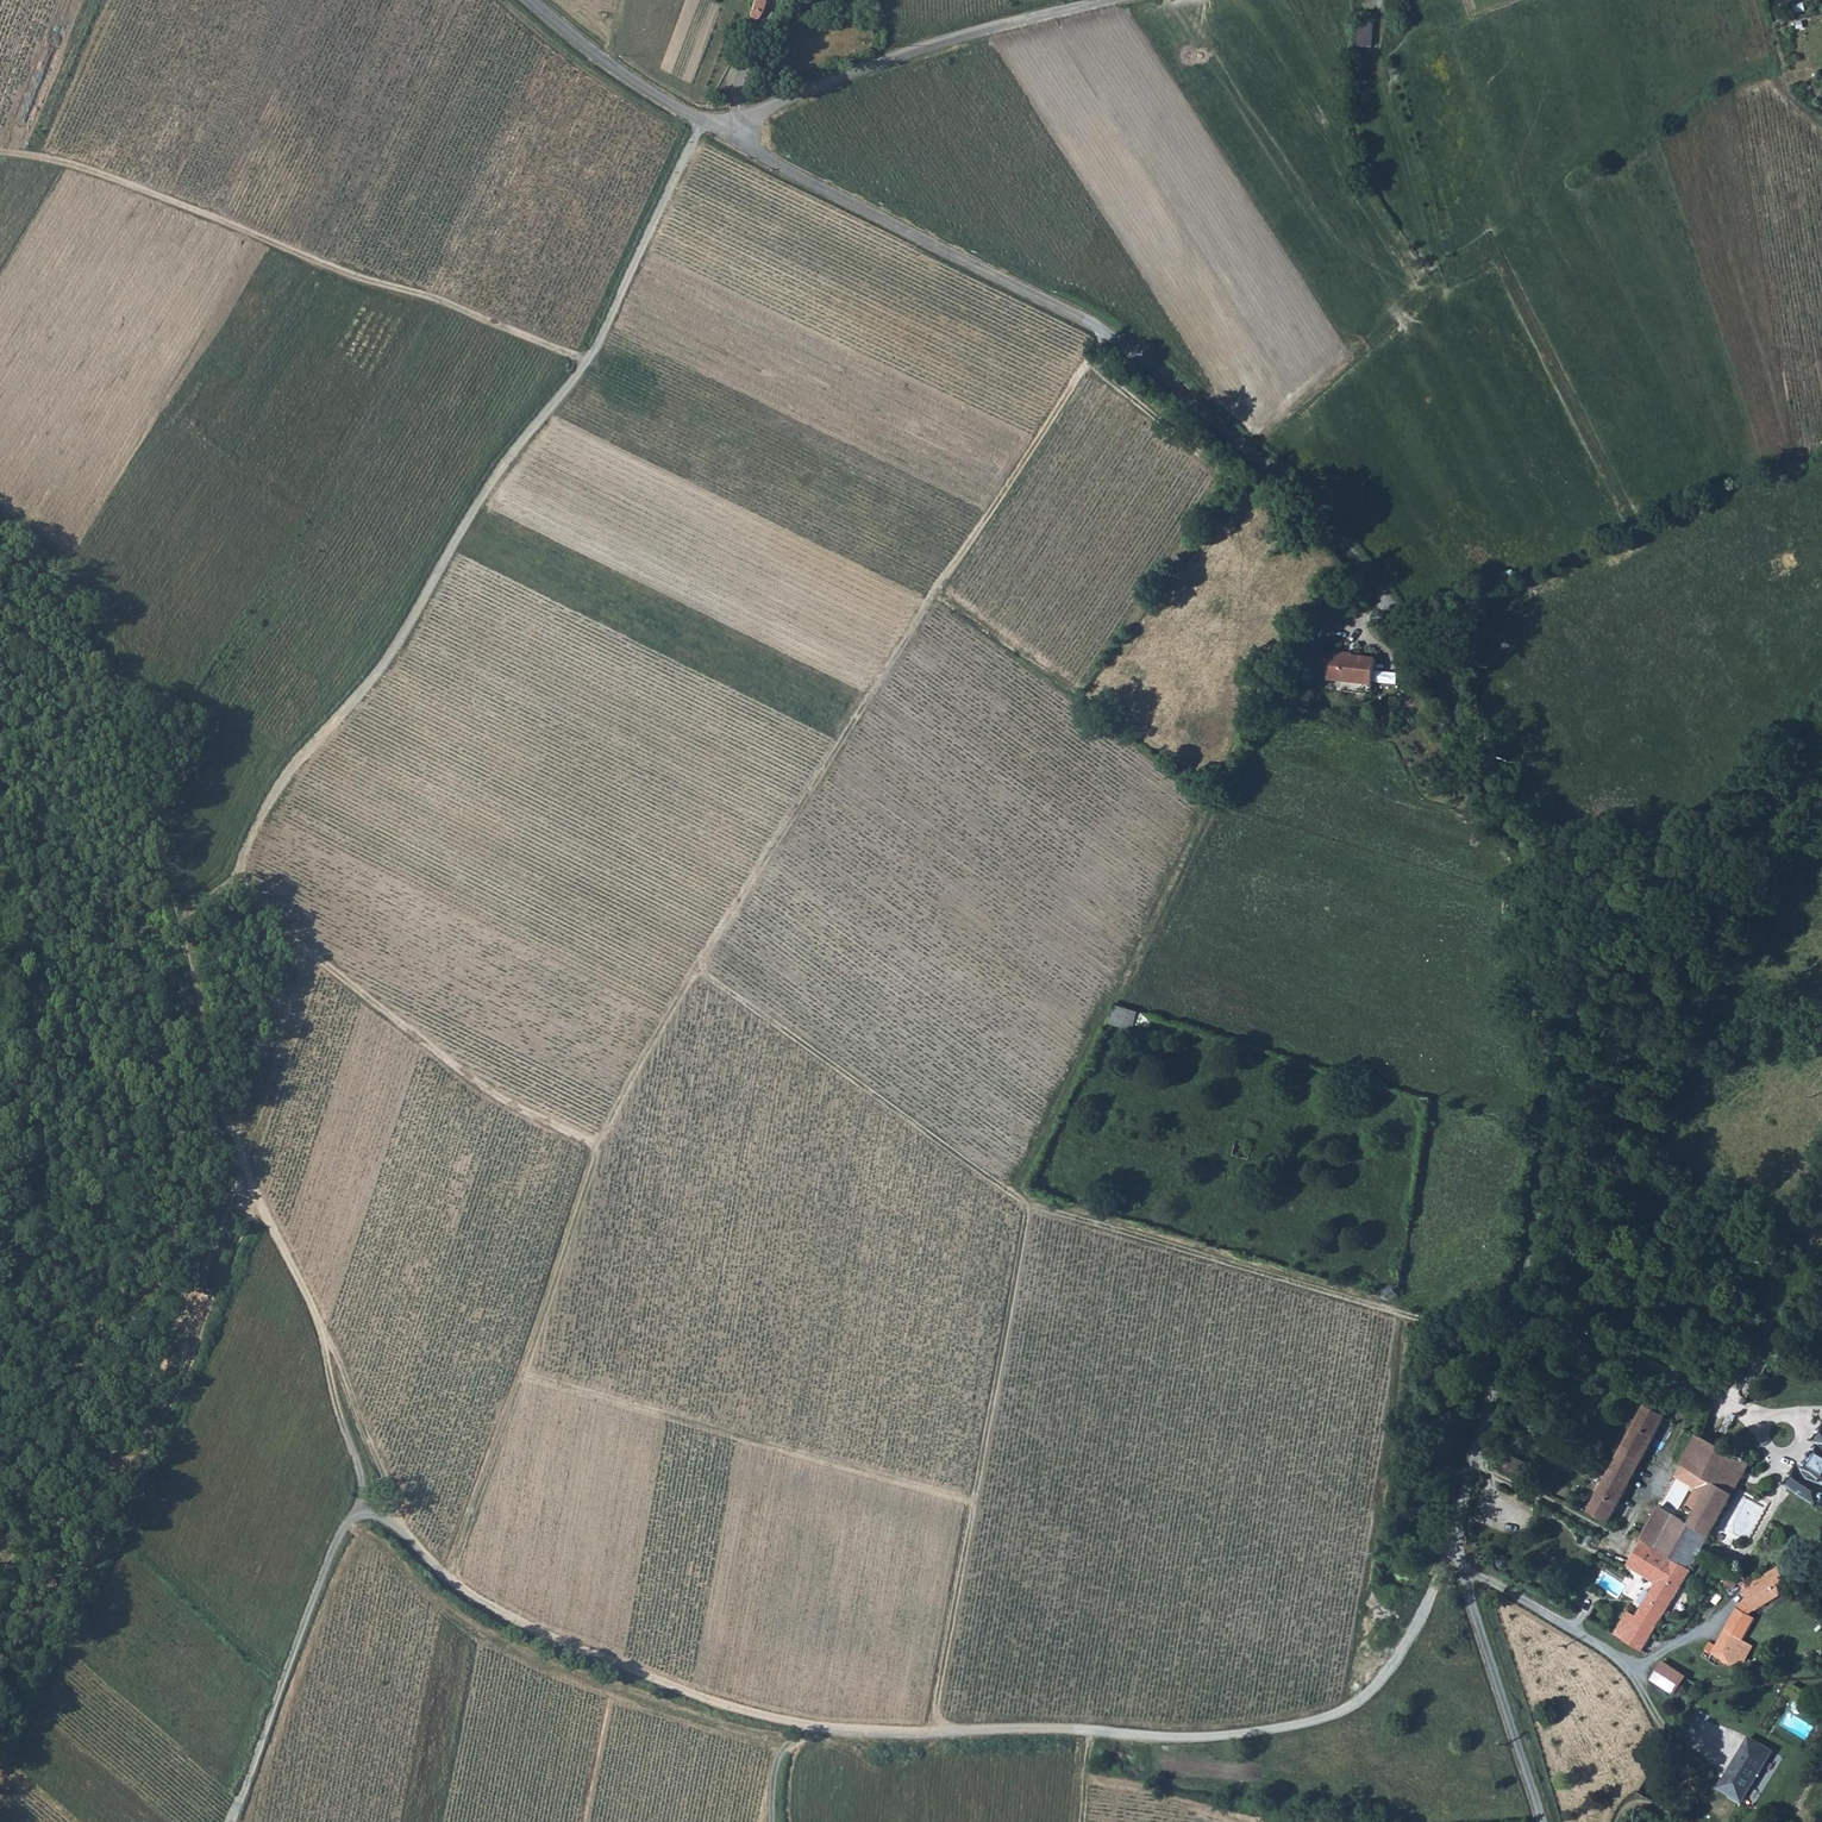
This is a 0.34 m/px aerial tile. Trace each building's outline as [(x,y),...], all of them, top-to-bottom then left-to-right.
[(765,1),(763,0),(753,0),(748,12),(750,17),(755,19),(759,16),(765,1)] [(1374,48),(1376,24),(1363,23),(1361,47),(1374,48)] [(1331,652),(1328,681),(1375,687),(1378,658),(1355,655),(1355,653),(1345,652),(1345,654),(1331,652)] [(1112,1025),(1152,1035),(1156,1017),(1117,1007),(1112,1025)] [(1587,1510),(1606,1520),(1663,1417),(1645,1407),(1587,1510)] [(1817,1441),(1821,1443),(1807,1466),(1802,1463),(1788,1484),(1821,1507),(1821,1433),(1817,1441)] [(1695,1514),(1715,1524),(1748,1464),(1717,1446),(1709,1442),(1697,1435),(1679,1465),(1712,1484),(1707,1493),(1695,1514)] [(1679,1465),(1674,1475),(1695,1487),(1707,1493),(1712,1484),(1679,1465)] [(1695,1487),(1683,1507),(1695,1514),(1707,1493),(1695,1487)] [(1658,1506),(1639,1539),(1652,1547),(1670,1513),(1658,1506)] [(1683,1507),(1678,1517),(1690,1524),(1695,1514),(1683,1507)] [(1671,1558),(1690,1524),(1678,1517),(1670,1513),(1652,1547),(1671,1558)] [(1709,1534),(1715,1524),(1695,1514),(1690,1524),(1709,1534)] [(1698,1555),(1709,1534),(1690,1524),(1671,1558),(1691,1568),(1698,1555)] [(1664,1569),(1671,1558),(1652,1547),(1639,1539),(1632,1551),(1664,1569)] [(1625,1641),(1641,1650),(1691,1568),(1671,1558),(1664,1569),(1636,1618),(1628,1613),(1623,1622),(1633,1628),(1625,1641)] [(1777,1568),(1760,1578),(1771,1598),(1789,1587),(1777,1568)] [(1730,1576),(1726,1584),(1736,1591),(1741,1583),(1730,1576)] [(1746,1612),(1771,1598),(1760,1578),(1745,1587),(1742,1588),(1744,1594),(1739,1602),(1728,1618),(1720,1635),(1727,1639),(1738,1645),(1752,1619),(1746,1612)] [(1620,1648),(1637,1658),(1641,1650),(1625,1641),(1620,1648)] [(1729,1664),(1742,1662),(1736,1649),(1732,1655),(1720,1648),(1708,1641),(1703,1648),(1729,1664)] [(1661,1661),(1651,1677),(1676,1692),(1686,1674),(1661,1661)] [(1800,1700),(1806,1691),(1793,1682),(1787,1692),(1800,1700)] [(1773,1750),(1750,1737),(1720,1788),(1744,1801),(1773,1750)]
